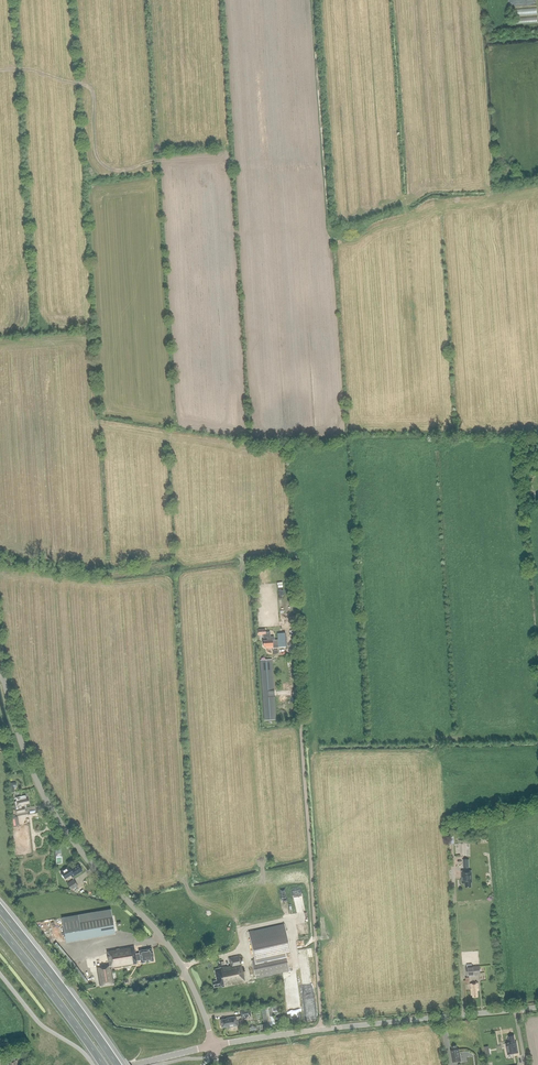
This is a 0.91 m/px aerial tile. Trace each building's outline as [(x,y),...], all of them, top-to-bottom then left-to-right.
[(267,640),(263,641),(263,646),(266,646),(266,648),(273,648),(277,647),(278,647),(278,640),(274,640),(274,637),(270,637),(270,632),(265,632),(265,634),(263,634),(263,638),(267,637),(267,640)] [(278,647),(286,647),(285,633),(277,633),(278,640),(278,647)] [(274,690),(271,659),(260,660),(265,720),(276,720),(274,690)] [(16,798),(17,802),(14,802),(15,807),(17,806),(18,807),(24,806),(23,804),(29,803),(28,799),(26,799),(25,796),(16,798)] [(82,871),(78,865),(68,871),(66,868),(60,872),(65,879),(71,875),(72,878),(82,871)] [(465,883),(465,887),(471,887),(471,882),(472,882),(472,871),(461,871),(462,879),(461,880),(461,882),(462,883),(465,883)] [(77,886),(73,880),(67,884),(71,890),(77,886)] [(45,913),(48,928),(63,925),(66,941),(115,933),(111,909),(78,915),(76,907),(45,913)] [(289,971),(285,953),(290,952),(284,925),(249,932),(255,960),(252,961),(255,978),(289,971)] [(107,950),(109,965),(96,967),(99,985),(113,983),(111,967),(137,964),(136,960),(141,960),(141,963),(154,961),(152,949),(139,951),(140,953),(135,954),(134,946),(107,950)] [(245,982),(239,955),(229,957),(231,965),(221,968),(222,968),(220,969),(220,968),(214,969),(217,980),(213,981),(214,987),(222,985),(222,987),(245,982)] [(468,964),(468,967),(467,967),(468,976),(481,975),(480,966),(473,967),(473,964),(468,964)] [(268,1007),(269,1016),(274,1016),(274,1014),(278,1014),(277,1010),(273,1011),(272,1006),(268,1007)] [(242,1018),(251,1016),(249,1008),(241,1010),(242,1018)] [(221,1019),(221,1020),(222,1027),(228,1026),(228,1027),(238,1025),(236,1016),(226,1018),(221,1019)] [(508,1039),(508,1043),(509,1047),(506,1048),(508,1055),(518,1053),(516,1041),(515,1042),(513,1036),(509,1037),(509,1039),(508,1039)] [(460,1060),(458,1049),(456,1049),(456,1046),(451,1046),(452,1050),(450,1050),(452,1062),(460,1060)]
